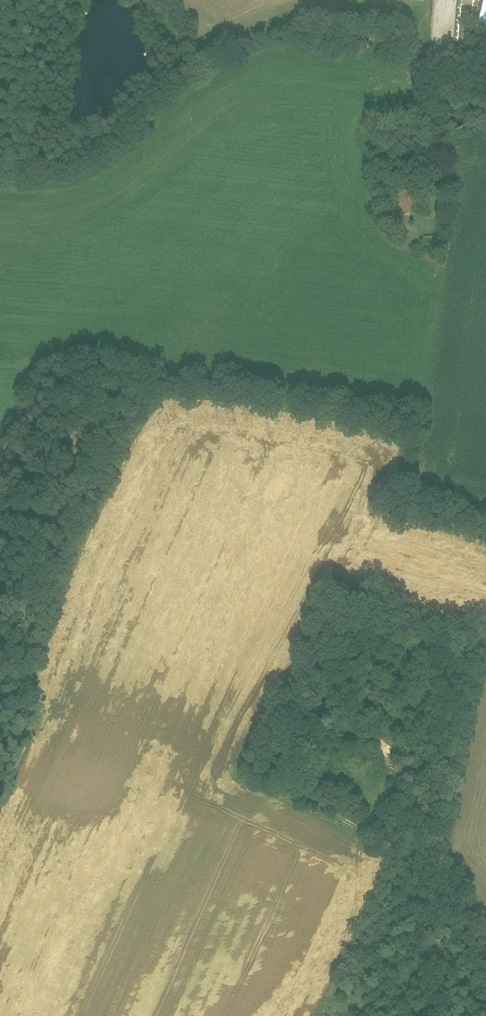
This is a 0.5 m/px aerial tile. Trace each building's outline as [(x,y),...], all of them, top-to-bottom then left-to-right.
[(397,224),(419,218),(412,193),(390,199),(397,224)]
